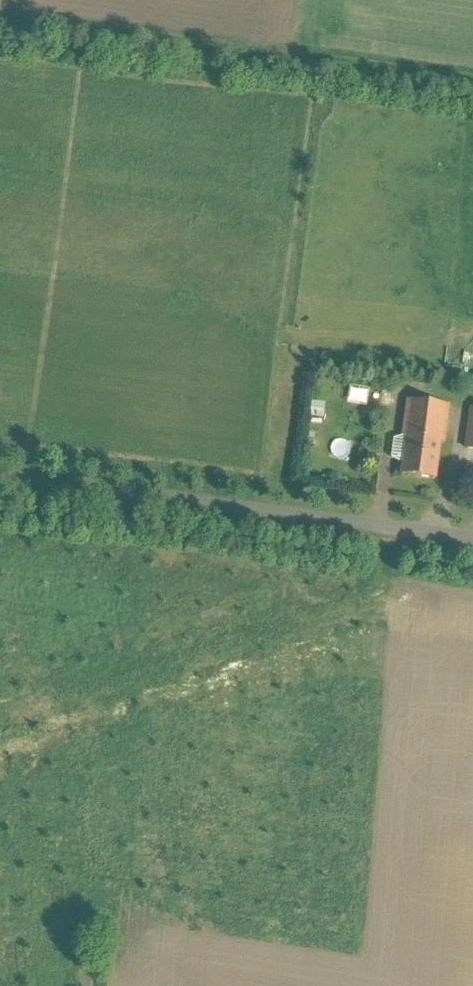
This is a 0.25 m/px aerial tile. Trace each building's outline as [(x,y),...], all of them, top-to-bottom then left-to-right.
[(450,408),(406,403),(397,477),(436,481),(441,447),(445,447),(450,408)] [(465,450),(472,452),(472,410),(470,410),(465,450)]
